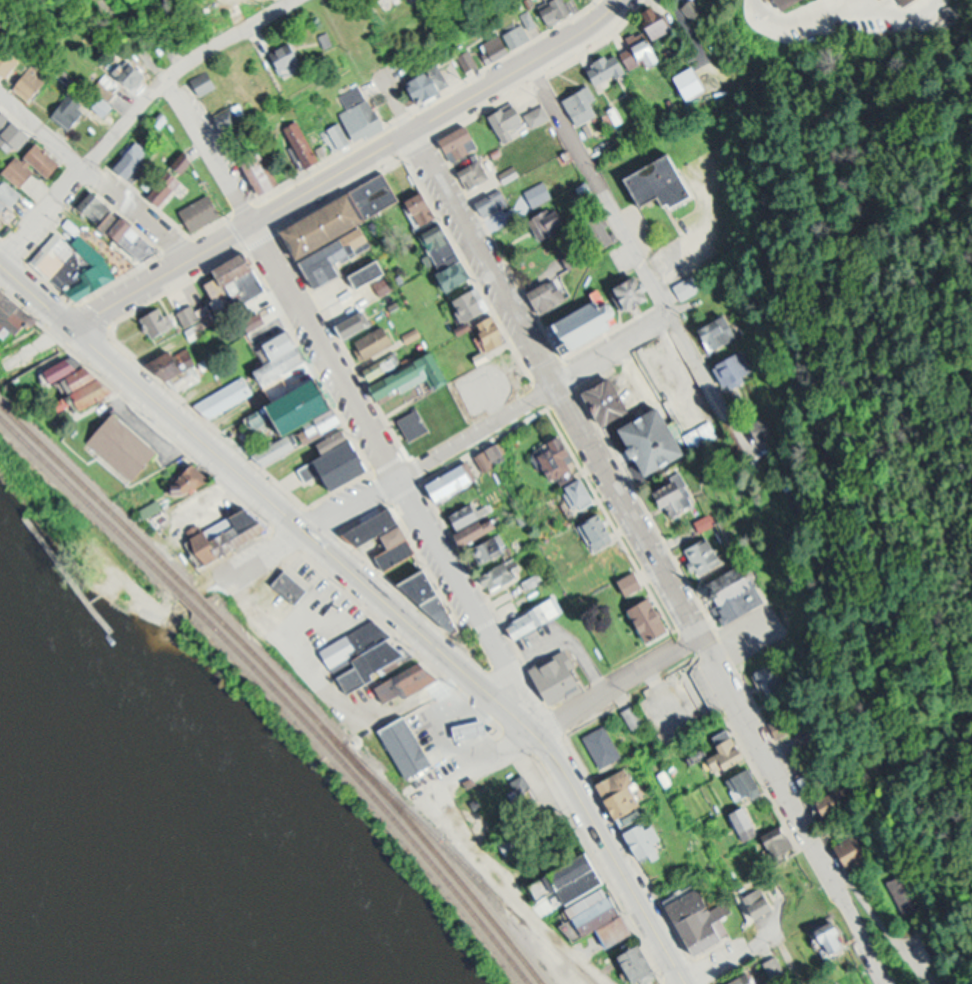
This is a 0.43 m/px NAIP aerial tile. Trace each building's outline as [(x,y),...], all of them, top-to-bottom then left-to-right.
[(539,1),(541,0),(566,0),(570,7),(560,12),(562,16),(551,22),(539,1)] [(598,84),(661,61),(653,39),(676,31),(670,15),(660,19),(655,7),(641,12),(648,29),(630,36),(634,47),(624,51),(625,53),(591,66),(598,84)] [(518,15),(523,24),(502,34),(502,33),(475,46),(484,64),(532,41),(527,31),(536,26),(528,10),(518,15)] [(178,45),(166,29),(157,35),(168,51),(178,45)] [(284,42),(276,61),(299,72),(308,52),(284,42)] [(1,45),(0,45),(0,69),(10,76),(22,59),(1,45)] [(477,69),(468,50),(441,63),(442,64),(408,80),(419,105),(442,94),(439,86),(477,69)] [(136,93),(154,75),(134,55),(116,73),(136,93)] [(673,72),(693,62),(706,88),(687,98),(673,72)] [(198,77),(205,94),(222,87),(214,70),(198,77)] [(46,89),(29,74),(17,87),(34,102),(46,89)] [(386,129),(367,82),(345,91),(353,111),(348,113),(359,139),(386,129)] [(603,113),(590,87),(568,99),(582,124),(603,113)] [(73,130),(92,107),(75,92),(56,115),(73,130)] [(256,122),(251,116),(252,115),(242,102),(219,119),(234,139),(256,122)] [(490,116),(503,144),(517,138),(513,127),(531,119),(534,126),(552,118),(546,104),(524,114),(519,102),(490,116)] [(5,135),(0,139),(0,140),(12,152),(31,133),(6,108),(0,114),(0,130),(5,135)] [(290,127),(313,169),(326,161),(304,120),(290,127)] [(323,133),(337,155),(357,142),(344,120),(323,133)] [(482,143),(467,122),(444,139),(460,160),(482,143)] [(154,152),(139,139),(117,165),(133,178),(154,152)] [(259,197),(281,188),(264,146),(242,155),(259,197)] [(23,187),(39,168),(52,178),(61,168),(35,147),(24,160),(17,154),(3,171),(23,187)] [(625,172),(668,148),(692,192),(671,204),(668,200),(663,202),(658,194),(642,204),(625,172)] [(459,172),(472,191),(493,177),(479,157),(459,172)] [(281,222),(382,164),(399,195),(298,252),(281,222)] [(506,182),(521,176),(517,166),(502,172),(506,182)] [(13,207),(23,195),(4,179),(0,183),(0,196),(13,207)] [(553,199),(547,182),(525,190),(531,206),(553,199)] [(178,206),(207,189),(221,212),(192,229),(178,206)] [(98,225),(114,209),(95,190),(79,206),(98,225)] [(511,207),(505,190),(479,199),(485,216),(511,207)] [(425,227),(443,216),(430,194),(412,205),(425,227)] [(542,237),(568,230),(562,207),(536,214),(542,237)] [(131,217),(117,231),(150,262),(163,248),(131,217)] [(435,237),(433,233),(427,236),(448,281),(471,270),(452,230),(435,237)] [(53,275),(79,244),(73,239),(79,231),(104,252),(116,273),(78,296),(53,275)] [(587,260),(576,236),(558,244),(569,269),(587,260)] [(271,290),(255,252),(225,265),(241,303),(271,290)] [(364,289),(392,272),(383,257),(355,274),(364,289)] [(207,285),(222,315),(235,308),(220,278),(207,285)] [(697,290),(694,278),(678,283),(682,294),(697,290)] [(541,313),(562,307),(554,283),(534,290),(541,313)] [(11,326),(22,334),(38,315),(0,284),(0,340),(11,326)] [(491,313),(482,290),(463,297),(473,321),(491,313)] [(550,319),(604,290),(621,321),(567,350),(550,319)] [(373,328),(367,309),(372,307),(367,293),(336,304),(342,321),(344,321),(349,336),(373,328)] [(251,305),(262,327),(283,316),(273,295),(251,305)] [(177,312),(191,337),(219,323),(209,304),(196,311),(193,304),(177,312)] [(141,317),(153,341),(170,332),(158,309),(141,317)] [(702,327),(712,350),(741,337),(731,314),(702,327)] [(358,339),(368,359),(399,344),(389,324),(358,339)] [(423,335),(419,327),(404,335),(408,343),(423,335)] [(271,363),(260,368),(267,382),(313,360),(298,329),(263,346),(271,363)] [(166,342),(172,351),(186,344),(196,359),(167,375),(144,355),(166,342)] [(429,375),(435,389),(451,382),(436,351),(405,366),(397,351),(367,365),(375,381),(382,397),(429,375)] [(715,365),(728,388),(745,378),(732,355),(715,365)] [(115,394),(101,366),(84,374),(74,356),(50,368),(66,400),(72,397),(75,404),(82,400),(87,409),(115,394)] [(194,400),(242,373),(253,390),(212,416),(194,400)] [(584,387),(610,373),(629,408),(602,421),(584,387)] [(295,432),(343,409),(327,377),(280,400),(295,432)] [(397,416),(416,405),(429,426),(409,438),(397,416)] [(694,450),(716,435),(707,421),(685,436),(694,450)] [(182,451),(173,431),(125,453),(133,473),(182,451)] [(565,436),(538,451),(556,483),(583,468),(565,436)] [(322,458),(331,475),(361,460),(367,472),(375,468),(360,439),(322,458)] [(478,483),(468,463),(427,481),(437,501),(478,483)] [(195,488),(209,482),(202,465),(188,471),(195,488)] [(578,509),(599,497),(588,477),(566,489),(578,509)] [(663,490),(673,515),(694,506),(683,481),(663,490)] [(143,508),(148,518),(165,508),(159,499),(143,508)] [(500,528),(494,515),(491,516),(483,499),(453,513),(467,544),(500,528)] [(186,525),(202,556),(235,539),(239,546),(255,537),(253,532),(271,523),(246,501),(229,509),(230,511),(204,523),(198,518),(186,525)] [(419,554),(395,504),(348,527),(358,548),(382,536),(388,548),(377,553),(385,570),(419,554)] [(585,522),(598,549),(615,541),(601,514),(585,522)] [(500,532),(473,548),(483,566),(510,550),(500,532)] [(701,577),(725,565),(711,537),(687,548),(701,577)] [(519,578),(510,560),(483,574),(492,591),(519,578)] [(399,579),(424,564),(460,625),(453,629),(399,579)] [(283,566),(309,587),(295,603),(270,582),(283,566)] [(617,575),(634,566),(642,583),(626,592),(617,575)] [(764,602),(751,579),(734,589),(738,595),(716,608),(726,625),(764,602)] [(565,615),(557,597),(506,620),(515,638),(565,615)] [(637,608),(654,644),(669,636),(652,601),(637,608)] [(320,646),(372,614),(415,653),(347,689),(320,646)] [(528,664),(563,646),(585,687),(550,706),(528,664)] [(786,680),(770,662),(751,679),(771,700),(780,691),(778,688),(786,680)] [(438,681),(430,665),(417,671),(415,667),(378,684),(388,704),(438,681)] [(463,740),(490,730),(479,699),(452,709),(463,740)] [(623,711),(635,730),(647,723),(636,704),(623,711)] [(435,766),(408,713),(381,727),(408,780),(435,766)] [(769,722),(776,739),(791,732),(784,716),(769,722)] [(582,734),(604,722),(621,756),(599,767),(582,734)] [(715,737),(724,751),(711,759),(722,776),(751,757),(731,727),(715,737)] [(730,779),(742,803),(767,791),(755,767),(730,779)] [(625,770),(601,785),(628,829),(652,813),(625,770)] [(807,791),(822,783),(815,771),(800,778),(807,791)] [(507,789),(522,818),(543,807),(528,778),(507,789)] [(749,841),(759,837),(755,830),(760,827),(750,807),(736,814),(749,841)] [(644,861),(666,850),(652,820),(629,832),(644,861)] [(799,848),(784,824),(765,837),(780,860),(799,848)] [(639,933),(618,893),(612,897),(607,886),(613,883),(597,853),(549,878),(556,893),(564,889),(590,939),(598,934),(606,950),(639,933)] [(929,901),(911,872),(892,884),(910,913),(929,901)] [(745,894),(756,919),(775,910),(764,885),(745,894)] [(668,905),(695,956),(730,938),(721,922),(730,917),(722,904),(715,908),(703,887),(668,905)] [(838,936),(845,932),(838,921),(822,931),(837,956),(847,951),(838,936)] [(637,983),(649,983),(664,975),(645,943),(622,957),(637,983)] [(778,983),(785,983),(792,980),(779,955),(766,962),(778,983)] [(748,975),(729,983),(752,983),(748,975)]
